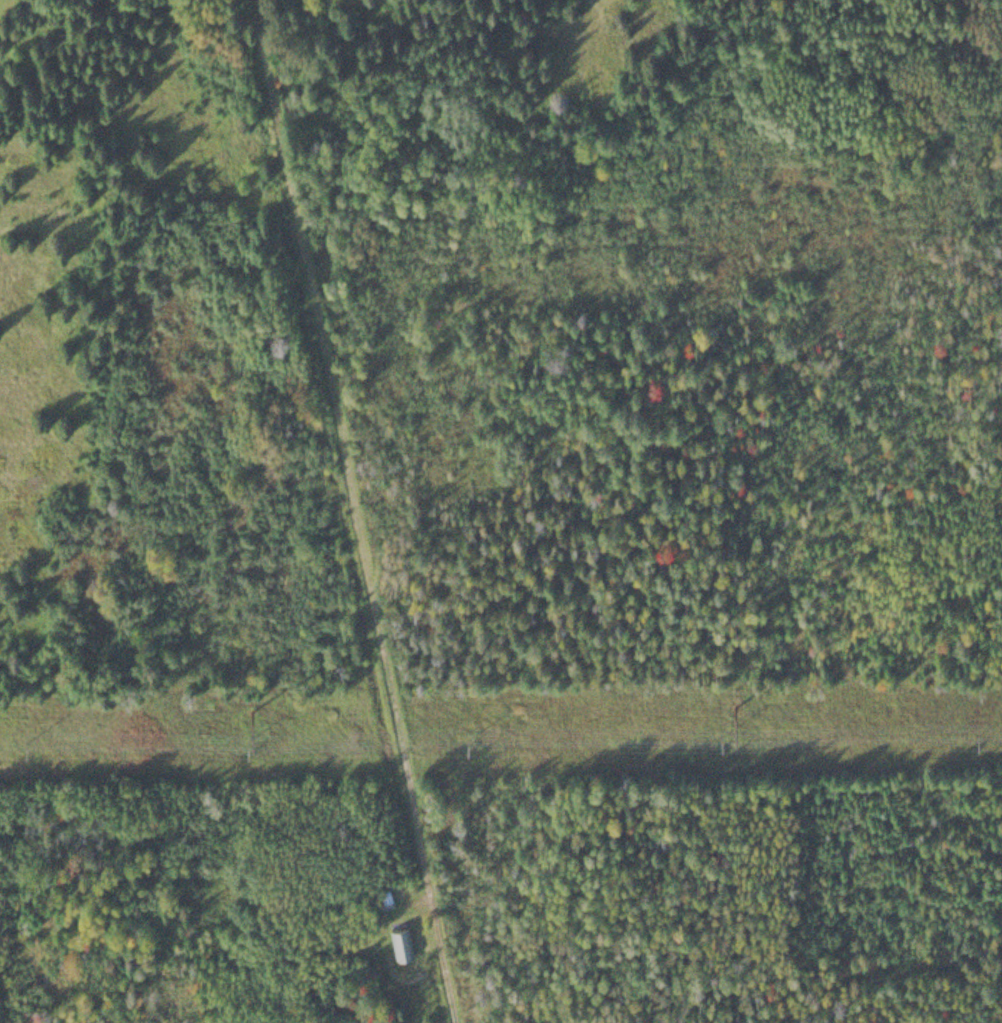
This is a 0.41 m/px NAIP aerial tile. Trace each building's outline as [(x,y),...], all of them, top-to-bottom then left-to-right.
[(411,951),(406,922),(389,925),(394,954),(411,951)]
